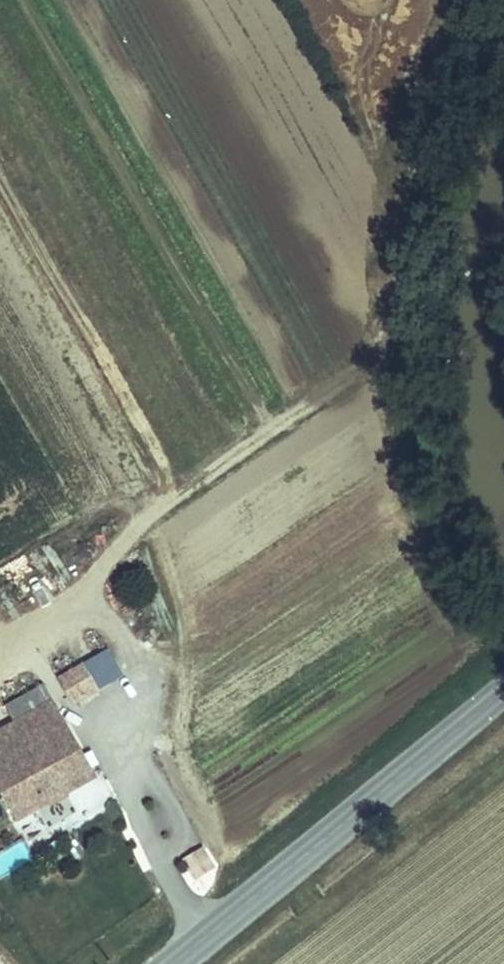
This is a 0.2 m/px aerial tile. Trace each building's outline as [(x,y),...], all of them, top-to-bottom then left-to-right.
[(127,672),(111,644),(88,657),(104,685),(127,672)] [(74,693),(79,691),(70,675),(35,694),(44,710),(3,732),(43,805),(122,761),(107,733),(56,760),(44,738),(87,715),(74,693)] [(56,760),(107,733),(95,711),(87,715),(44,738),(56,760)] [(0,855),(0,875),(2,878),(34,858),(23,840),(0,855)]
